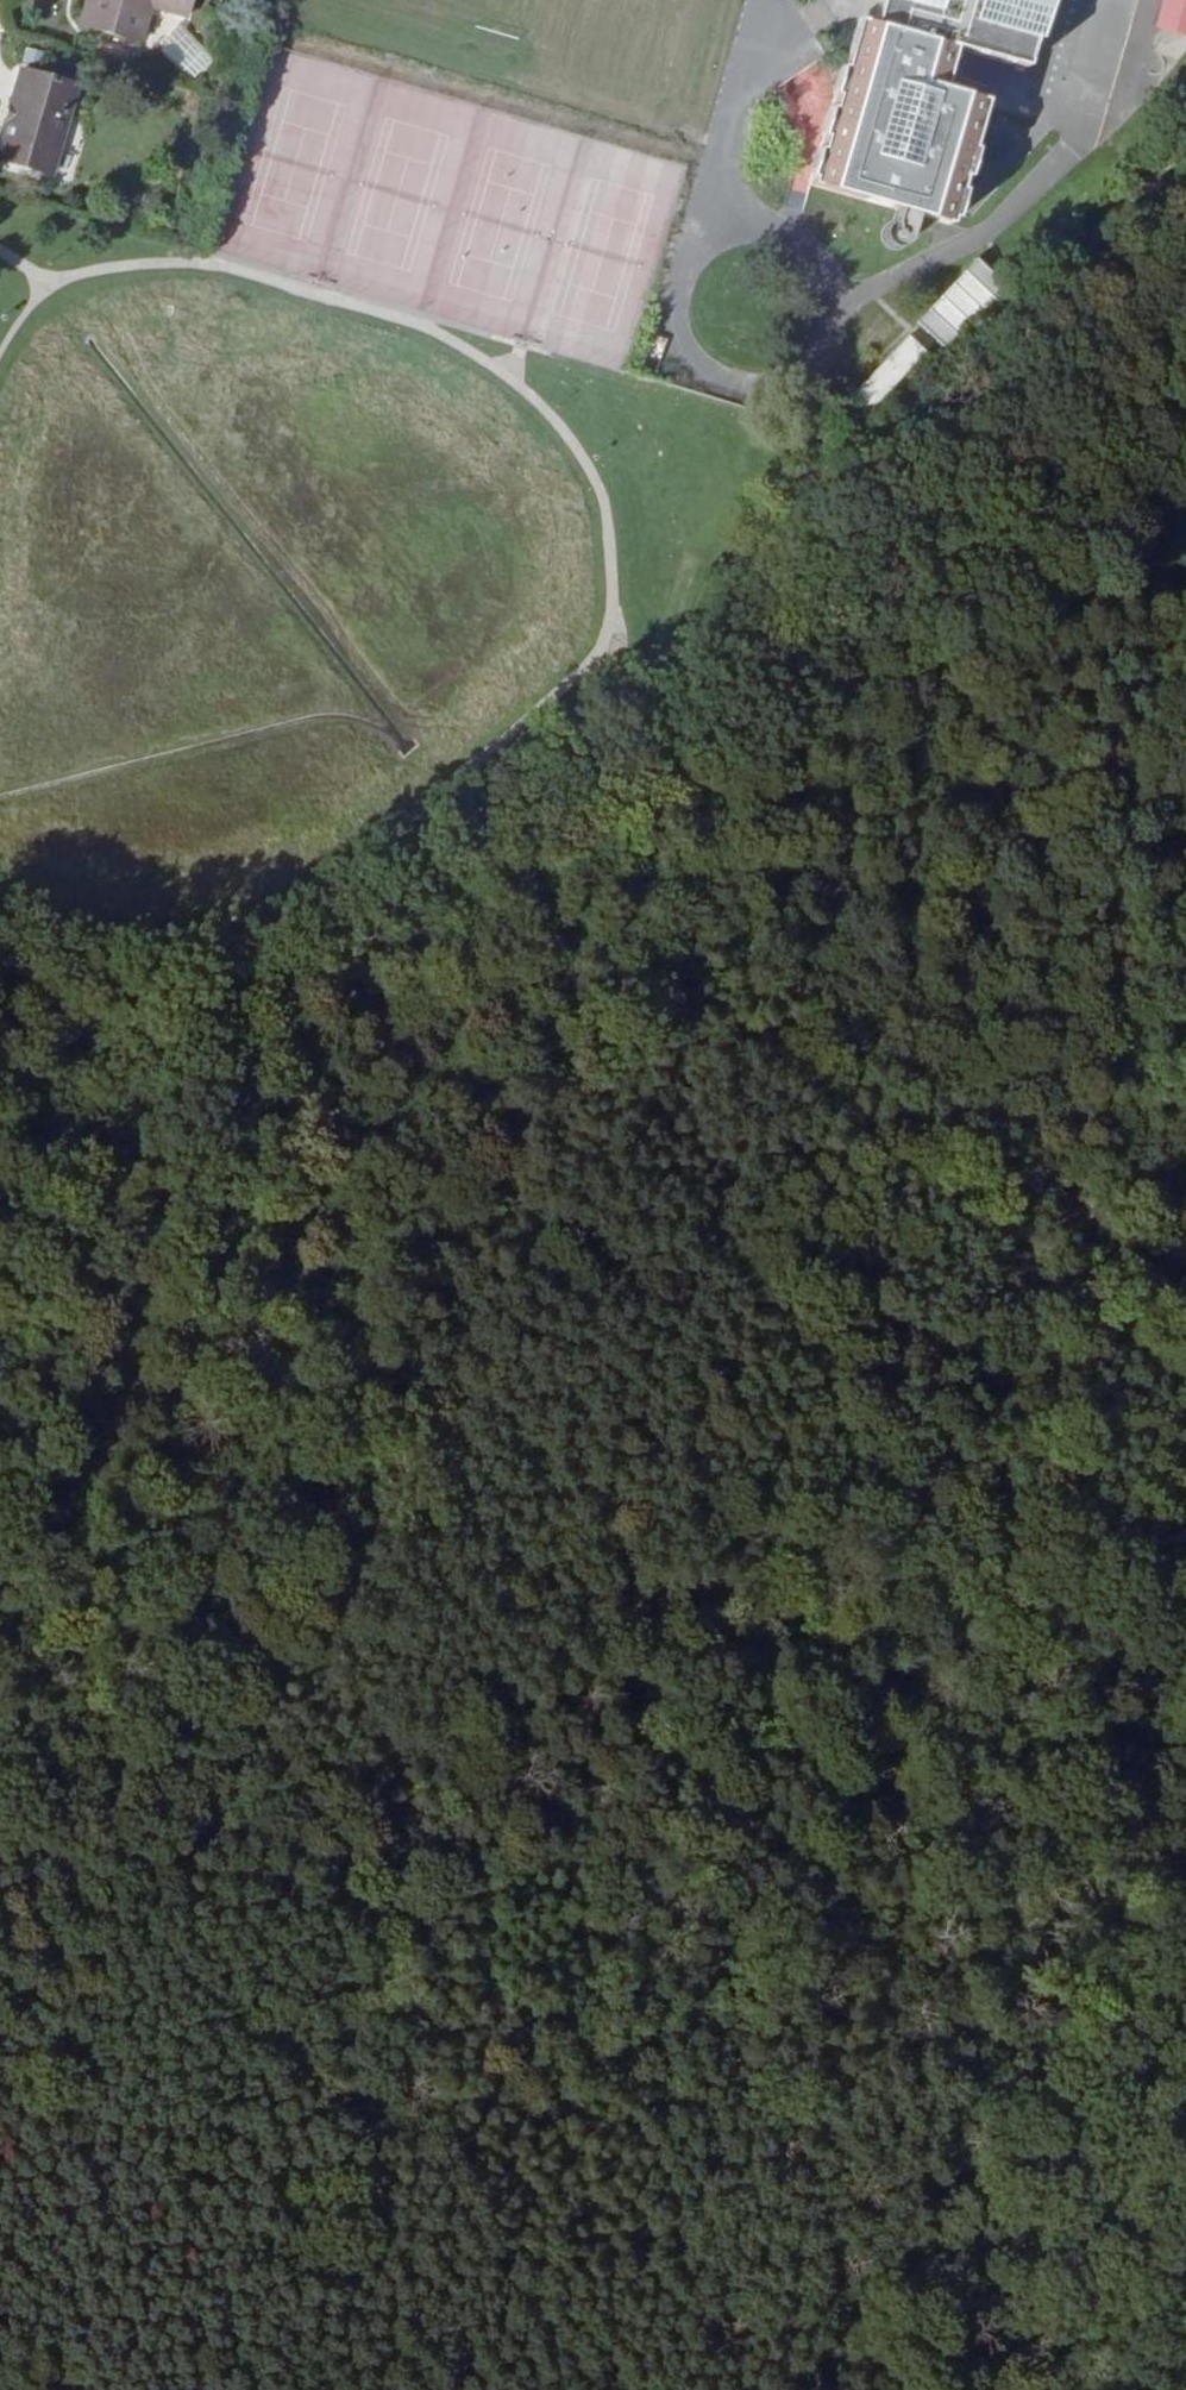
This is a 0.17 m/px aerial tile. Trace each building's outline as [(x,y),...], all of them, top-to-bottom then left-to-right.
[(188,16),(192,0),(89,0),(82,24),(142,41),(152,6),(188,16)] [(818,187),(958,224),(959,220),(960,216),(992,100),(950,88),(961,47),(1032,65),(1040,38),(1044,38),(1055,0),(887,0),(880,24),(861,35),(818,187)] [(1153,28),(1185,36),(1185,0),(1160,0),(1153,28)] [(78,88),(23,71),(0,150),(0,159),(53,174),(78,88)] [(972,271),(931,315),(950,332),(991,288),(972,271)] [(908,346),(856,398),(871,413),(924,361),(908,346)]
